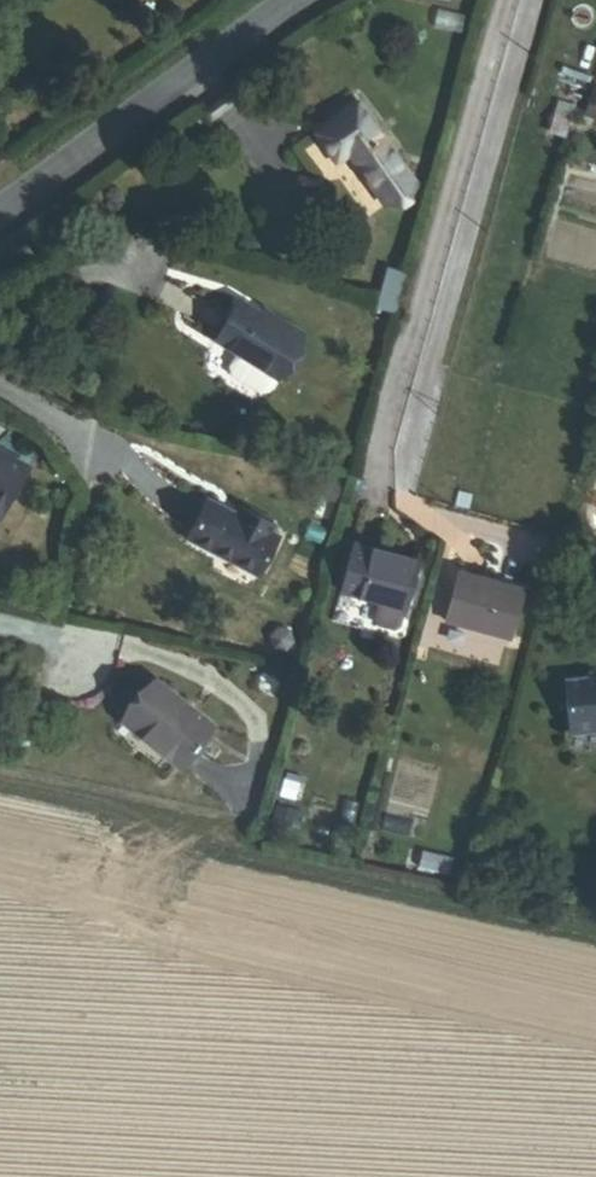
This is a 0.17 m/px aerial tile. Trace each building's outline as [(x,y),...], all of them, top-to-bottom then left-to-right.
[(383,208),(414,184),(354,109),(312,142),(334,169),(345,160),(383,208)] [(551,130),(567,134),(572,116),(555,112),(551,130)] [(400,314),(411,276),(388,269),(377,308),(400,314)] [(284,371),(310,329),(243,289),(218,331),(243,346),(236,358),(238,366),(268,384),(277,382),(284,371)] [(0,449),(0,511),(26,464),(0,449)] [(469,507),(473,494),(460,491),(457,504),(469,507)] [(257,573),(277,535),(274,533),(278,525),(237,504),(233,512),(207,499),(188,538),(257,573)] [(340,595),(405,612),(419,561),(353,544),(340,595)] [(446,622),(510,640),(523,591),(460,574),(446,622)] [(566,679),(570,733),(595,732),(595,676),(566,679)] [(212,732),(156,687),(128,721),(142,732),(138,737),(181,771),(212,732)] [(142,732),(128,721),(125,726),(138,737),(142,732)] [(216,757),(206,750),(200,757),(210,765),(216,757)] [(449,875),(452,858),(422,852),(418,868),(449,875)]
